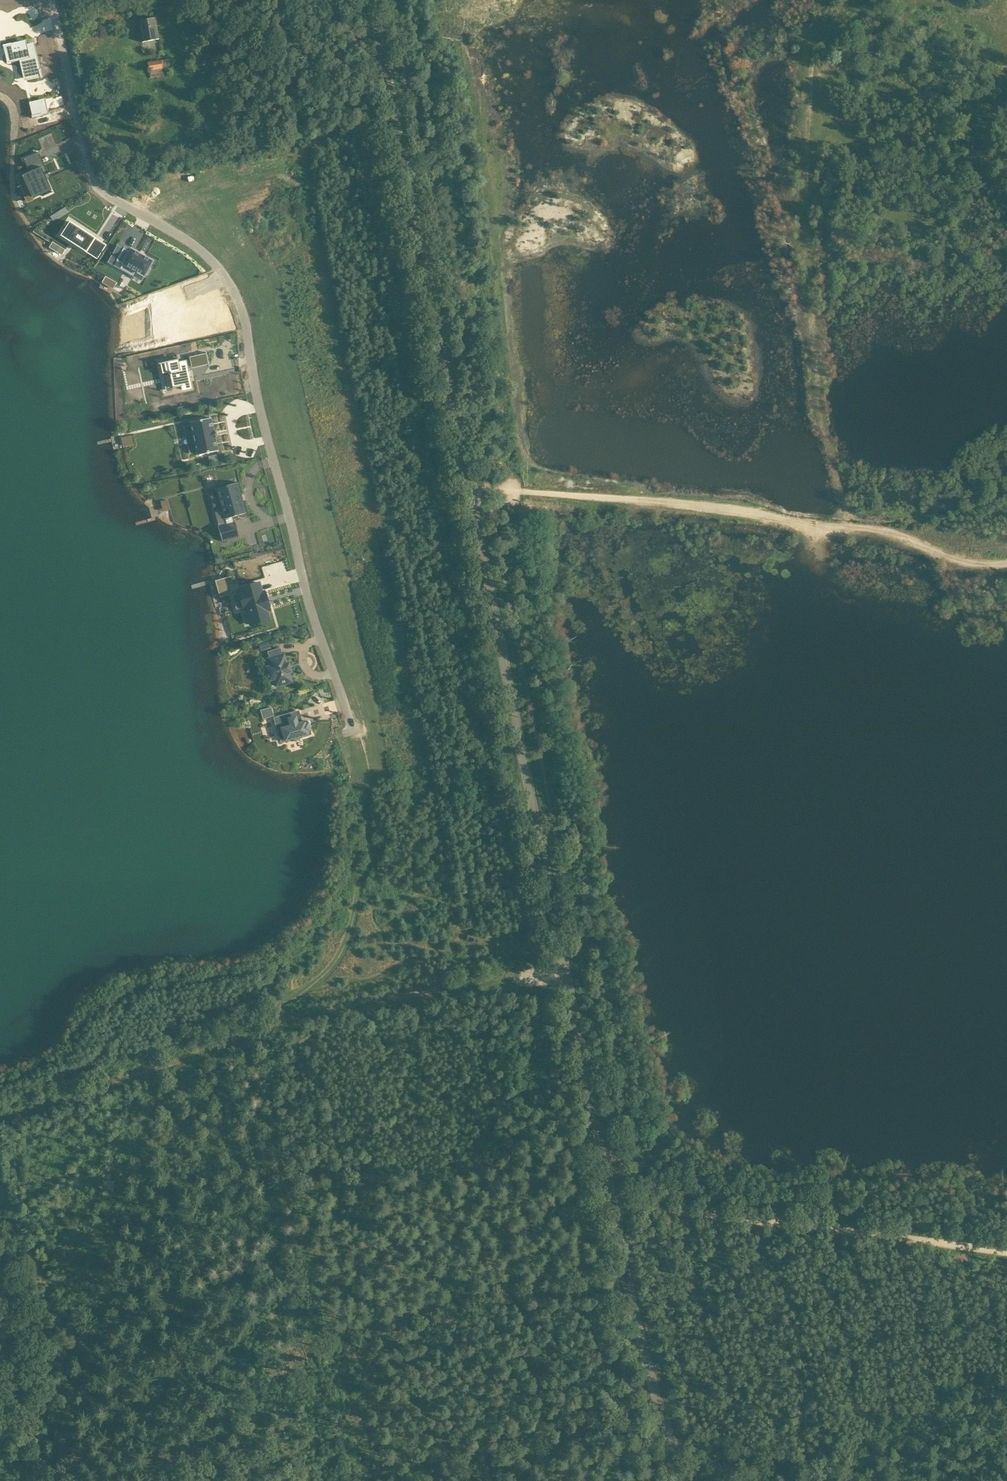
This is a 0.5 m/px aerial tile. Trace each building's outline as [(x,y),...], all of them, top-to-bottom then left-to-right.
[(142,42),(159,39),(155,17),(138,20),(142,42)] [(40,78),(42,77),(41,69),(39,70),(33,44),(25,46),(24,42),(11,45),(11,43),(3,45),(3,47),(5,47),(8,62),(24,58),(29,78),(40,75),(40,78)] [(163,71),(170,70),(168,59),(161,60),(147,63),(149,71),(149,70),(150,78),(164,76),(163,71)] [(57,60),(46,62),(49,74),(60,72),(57,60)] [(41,114),(48,113),(46,103),(38,105),(41,114)] [(48,182),(47,182),(46,178),(48,177),(37,153),(39,153),(38,152),(24,159),(24,160),(26,159),(31,171),(24,174),(17,177),(21,186),(25,184),(27,183),(32,196),(32,197),(42,192),(44,195),(43,195),(43,196),(52,192),(52,191),(51,191),(48,183),(48,182)] [(68,226),(63,233),(67,235),(89,249),(98,236),(72,219),(68,226)] [(123,263),(120,268),(133,275),(136,271),(144,276),(146,273),(147,274),(151,268),(149,267),(153,260),(132,248),(130,251),(124,248),(117,260),(123,263)] [(117,283),(105,276),(101,283),(113,289),(117,283)] [(209,366),(206,352),(205,353),(206,353),(193,356),(196,367),(208,364),(208,366),(209,366)] [(172,388),(182,386),(183,389),(182,389),(182,390),(190,388),(191,389),(191,388),(185,361),(186,361),(186,360),(178,362),(178,359),(159,363),(159,365),(163,364),(165,373),(170,372),(173,387),(172,388)] [(227,394),(239,392),(238,382),(225,385),(227,394)] [(196,452),(197,455),(218,451),(215,438),(216,437),(214,431),(211,418),(190,422),(191,426),(184,427),(186,436),(193,435),(195,443),(188,444),(190,453),(196,452)] [(121,437),(123,446),(133,444),(130,434),(121,437)] [(234,521),(232,517),(246,513),(237,483),(216,488),(218,495),(211,497),(214,506),(220,505),(226,524),(218,527),(222,541),(239,536),(234,521)] [(163,509),(169,507),(166,499),(160,501),(163,509)] [(217,587),(220,596),(228,594),(226,586),(229,585),(233,584),(231,576),(229,577),(217,580),(216,581),(217,587)] [(251,626),(270,620),(267,612),(270,611),(264,592),(262,593),(259,584),(240,589),(241,591),(238,592),(239,594),(243,609),(244,611),(246,610),(251,626)] [(267,651),(269,658),(268,659),(270,666),(266,667),(270,680),(274,678),(276,686),(292,681),(289,672),(291,672),(288,663),(286,663),(284,654),(282,654),(280,648),(267,651)] [(273,716),(271,707),(260,710),(263,719),(273,716)] [(302,738),(309,736),(308,733),(311,732),(309,725),(306,726),(305,724),(301,725),(300,721),(297,714),(275,721),(279,733),(282,744),(296,740),(296,742),(303,740),(302,738)]
